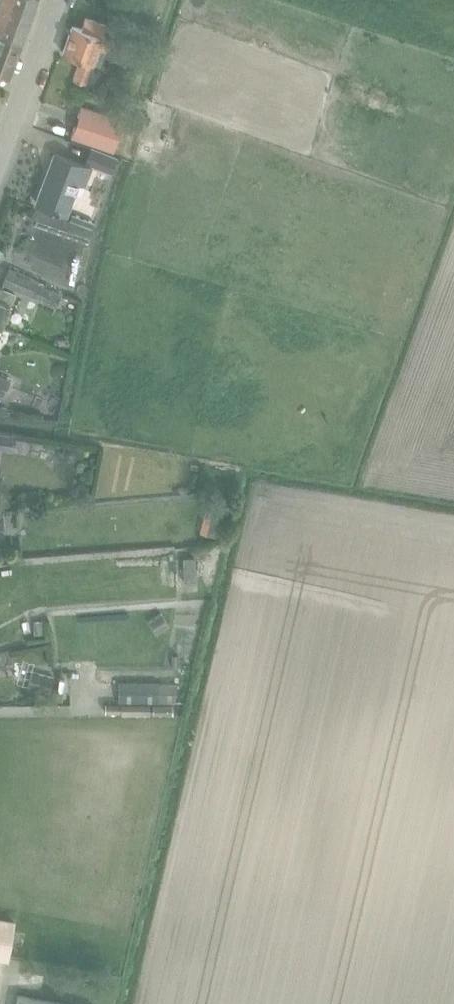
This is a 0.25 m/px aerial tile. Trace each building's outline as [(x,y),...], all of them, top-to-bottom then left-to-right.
[(0,0),(0,34),(22,42),(37,0),(0,0)] [(63,52),(92,62),(98,47),(109,51),(113,40),(101,36),(105,25),(104,24),(85,18),(82,29),(72,26),(63,52)] [(0,34),(0,74),(8,77),(22,42),(0,34)] [(90,69),(78,65),(73,80),(85,84),(90,69)] [(71,136),(90,143),(113,150),(123,121),(81,107),(71,136)] [(91,148),(86,161),(110,170),(115,157),(91,148)] [(36,202),(66,213),(78,181),(84,184),(91,167),(54,153),(36,202)] [(37,280),(9,268),(3,283),(56,305),(61,294),(35,283),(37,280)] [(0,327),(14,293),(0,287),(0,327)] [(0,377),(0,394),(3,396),(9,381),(0,377)] [(0,435),(0,449),(17,452),(19,439),(0,435)] [(201,532),(217,536),(225,504),(208,501),(201,532)] [(26,521),(26,505),(0,505),(0,522),(26,521)] [(183,558),(184,582),(195,581),(194,557),(183,558)] [(49,656),(48,641),(25,642),(25,657),(49,656)] [(5,661),(22,659),(20,645),(3,647),(5,661)] [(119,701),(176,702),(176,684),(159,684),(159,682),(119,681),(119,701)] [(8,957),(14,923),(0,921),(0,956),(8,957)]
